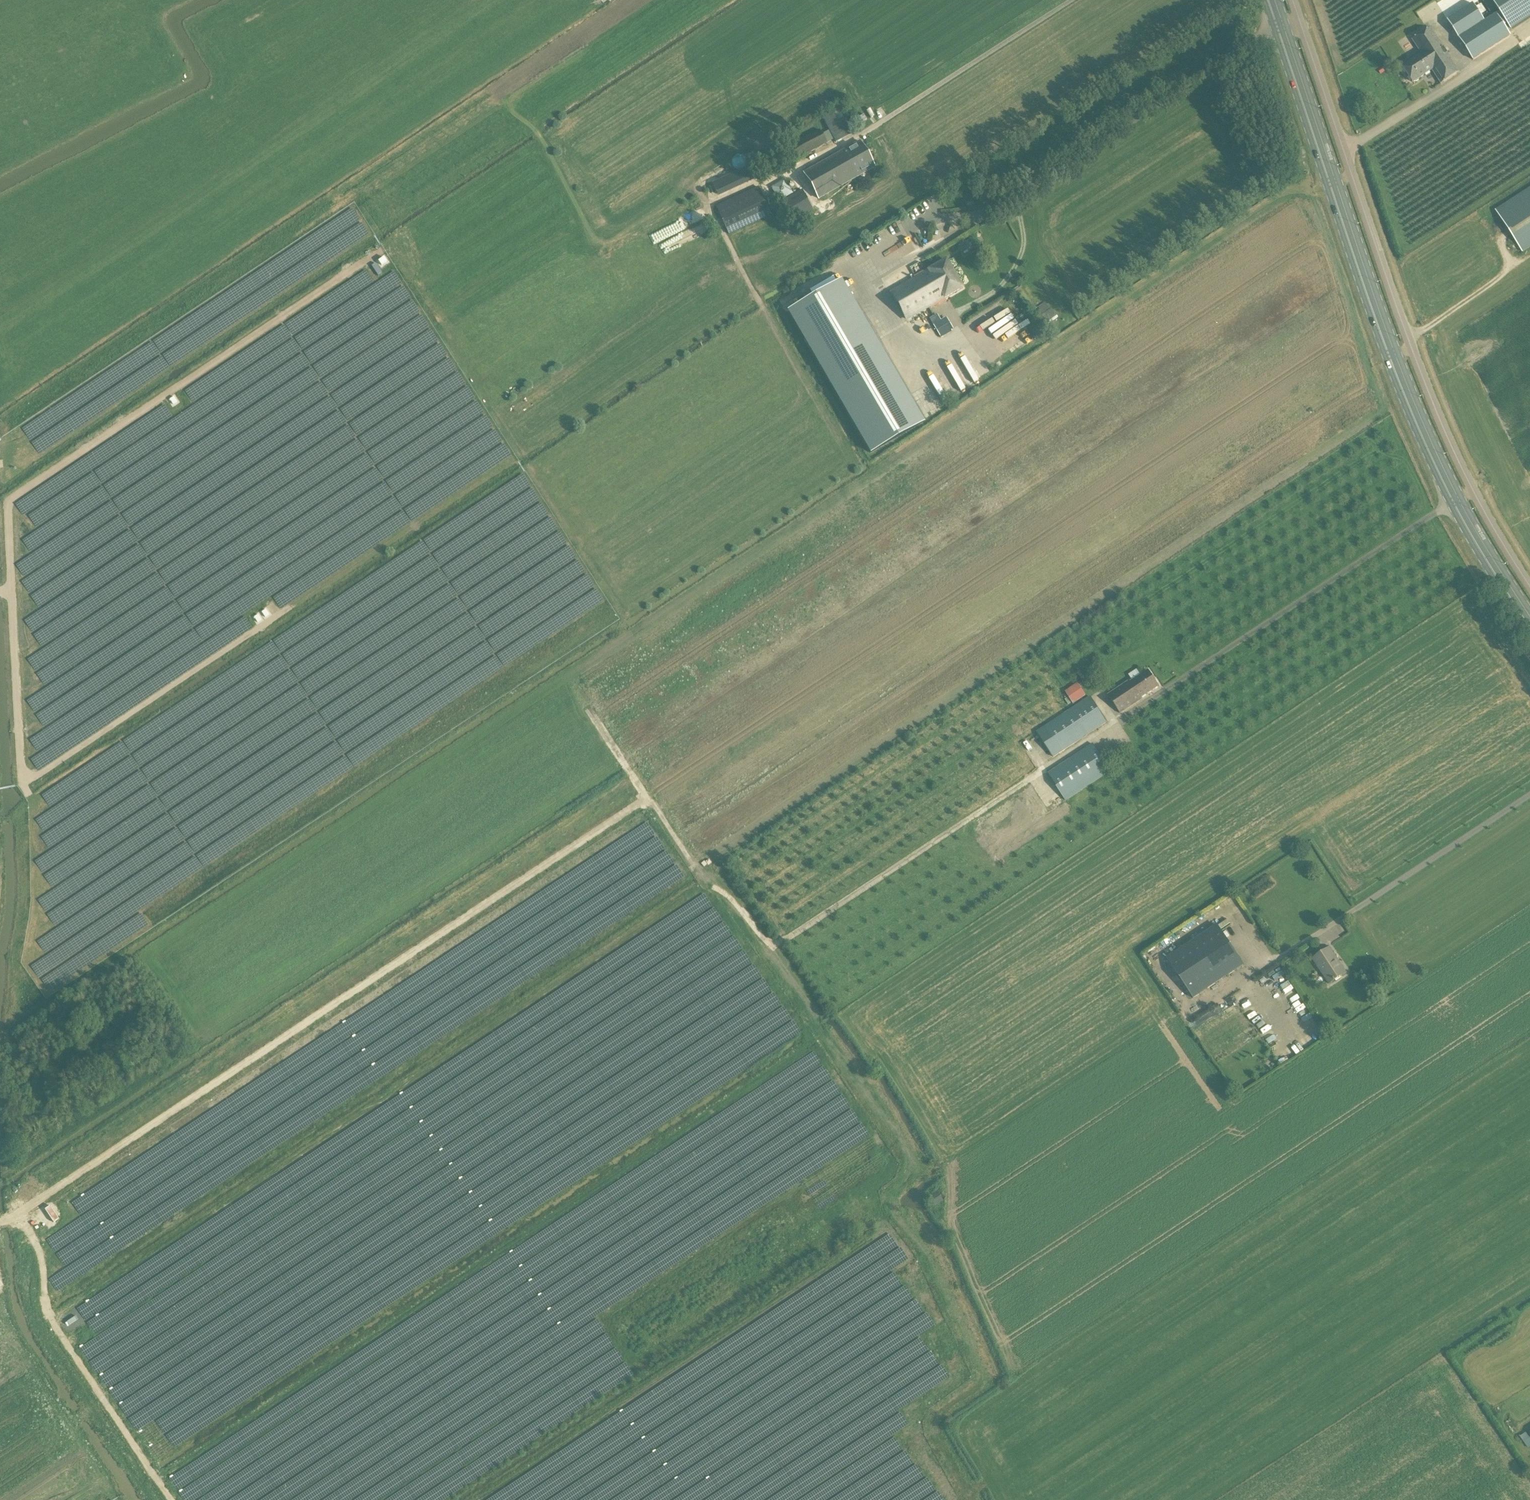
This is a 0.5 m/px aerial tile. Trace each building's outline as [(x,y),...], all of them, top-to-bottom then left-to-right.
[(1508,33),(1529,18),(1529,0),(1491,0),(1507,25),(1504,27),(1508,33)] [(1489,29),(1473,4),(1447,20),(1473,60),(1510,36),(1508,33),(1504,27),(1497,32),(1494,26),(1489,29)] [(1441,84),(1460,71),(1431,28),(1412,40),(1421,54),(1402,66),(1413,82),(1432,70),(1441,84)] [(829,131),(822,134),(819,130),(784,150),(792,164),(827,144),(827,143),(833,140),(829,131)] [(818,199),(875,167),(860,141),(803,173),(818,199)] [(712,183),(718,197),(755,180),(748,166),(712,183)] [(772,186),(780,199),(793,192),(785,179),(772,186)] [(758,186),(715,206),(728,235),(772,215),(758,186)] [(1529,247),(1529,189),(1496,210),(1523,252),(1529,247)] [(814,210),(802,190),(780,201),(792,222),(814,210)] [(384,255),(378,259),(382,266),(389,261),(384,255)] [(927,271),(913,279),(922,296),(955,276),(945,259),(926,270),(927,271)] [(922,296),(928,306),(942,298),(943,299),(962,288),(955,276),(922,296)] [(906,319),(928,306),(922,296),(913,279),(891,292),(906,319)] [(923,422),(841,281),(788,311),(871,453),(923,422)] [(797,298),(780,307),(782,312),(799,302),(797,298)] [(1049,322),(1058,317),(1052,308),(1044,314),(1049,322)] [(946,316),(941,319),(938,313),(930,317),(941,336),(954,329),(946,316)] [(174,395),(169,399),(173,405),(178,402),(174,395)] [(267,609),(262,612),(266,618),(270,614),(267,609)] [(1159,686),(1148,670),(1108,695),(1120,714),(1142,699),(1141,698),(1159,686)] [(1065,692),(1073,704),(1086,696),(1078,683),(1065,692)] [(1036,732),(1053,758),(1107,722),(1090,696),(1036,732)] [(1047,773),(1066,801),(1111,771),(1093,743),(1047,773)] [(1243,965),(1217,925),(1166,959),(1193,999),(1243,965)] [(1321,952),(1312,959),(1329,985),(1347,973),(1330,947),(1326,949),(1320,940),(1316,943),(1321,952)] [(51,1205),(45,1209),(54,1222),(60,1218),(51,1205)] [(1528,1447),(1529,1445),(1529,1436),(1527,1431),(1521,1435),(1528,1447)]
